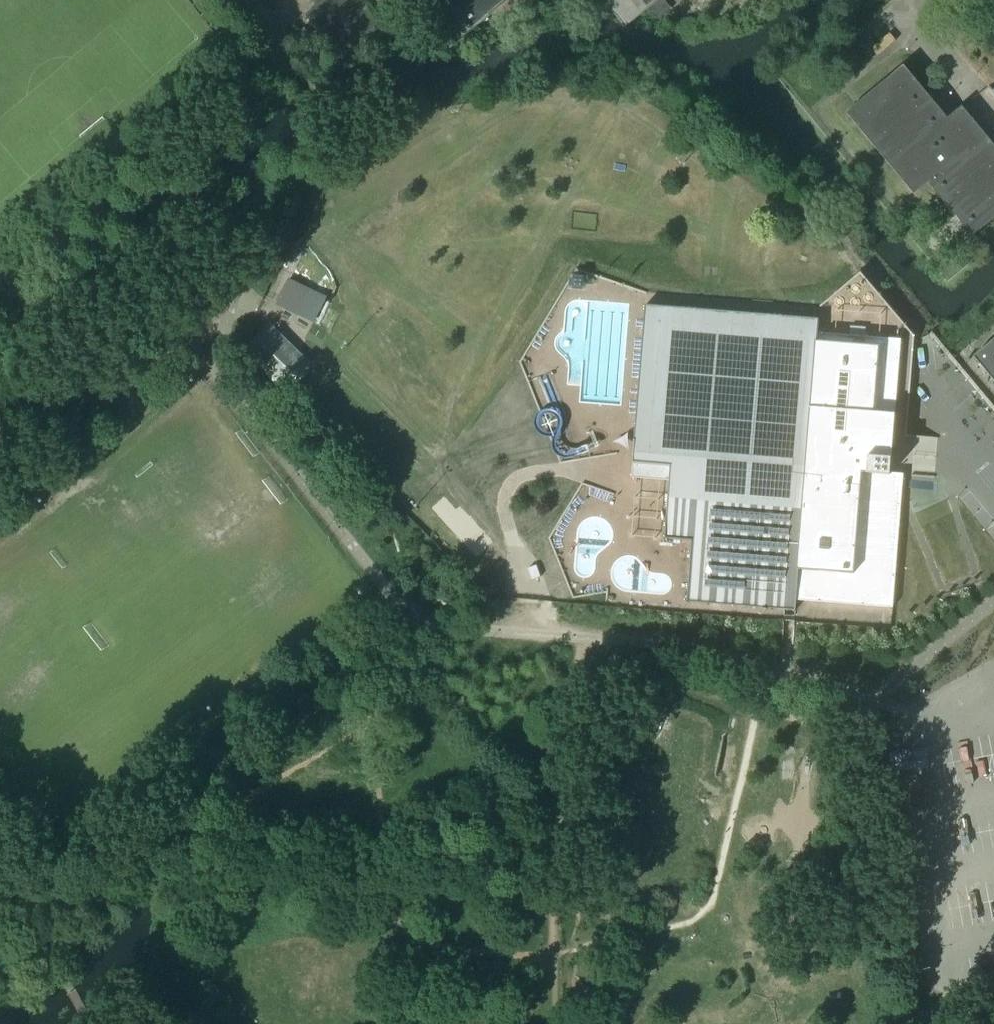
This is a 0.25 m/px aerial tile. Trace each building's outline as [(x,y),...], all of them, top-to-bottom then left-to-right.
[(455,44),(508,0),(418,0),(455,44)] [(630,23),(658,0),(611,0),(630,23)] [(973,236),(993,219),(993,144),(962,106),(948,118),(904,65),(847,113),(914,194),(928,183),(973,236)] [(904,322),(858,267),(815,304),(652,292),(571,263),(518,361),(561,462),(574,473),(584,481),(547,536),(573,597),(608,590),(608,600),(790,616),(893,626),(894,608),(904,475),(908,476),(911,476),(912,466),(939,468),(940,455),(942,436),(914,434),(907,433),(911,332),(904,322)] [(327,292),(290,276),(278,302),(316,320),(327,292)] [(271,321),(246,346),(286,385),(310,359),(271,321)] [(974,357),(993,381),(993,340),(974,357)]
